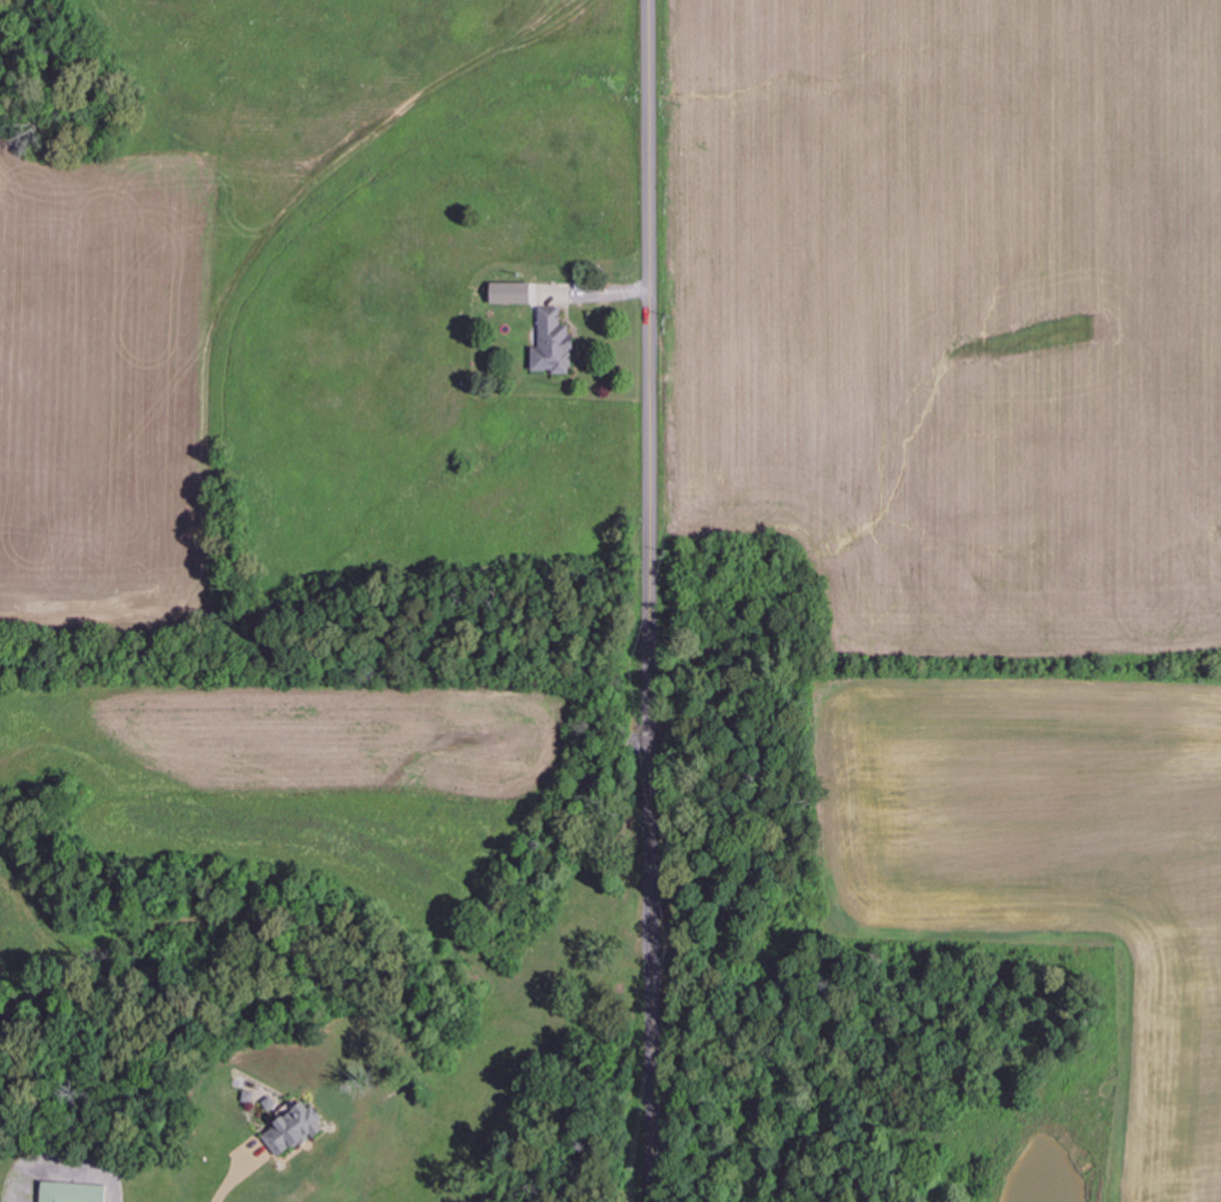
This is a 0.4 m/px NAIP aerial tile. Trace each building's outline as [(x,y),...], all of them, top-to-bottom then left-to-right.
[(534,283),(494,282),(494,303),(534,304),(534,283)] [(563,308),(543,307),(543,346),(535,346),(534,374),(574,374),(575,326),(563,326),(563,308)] [(264,1129),(278,1156),(328,1131),(314,1104),(264,1129)] [(44,1183),(44,1201),(108,1201),(109,1185),(44,1183)]
